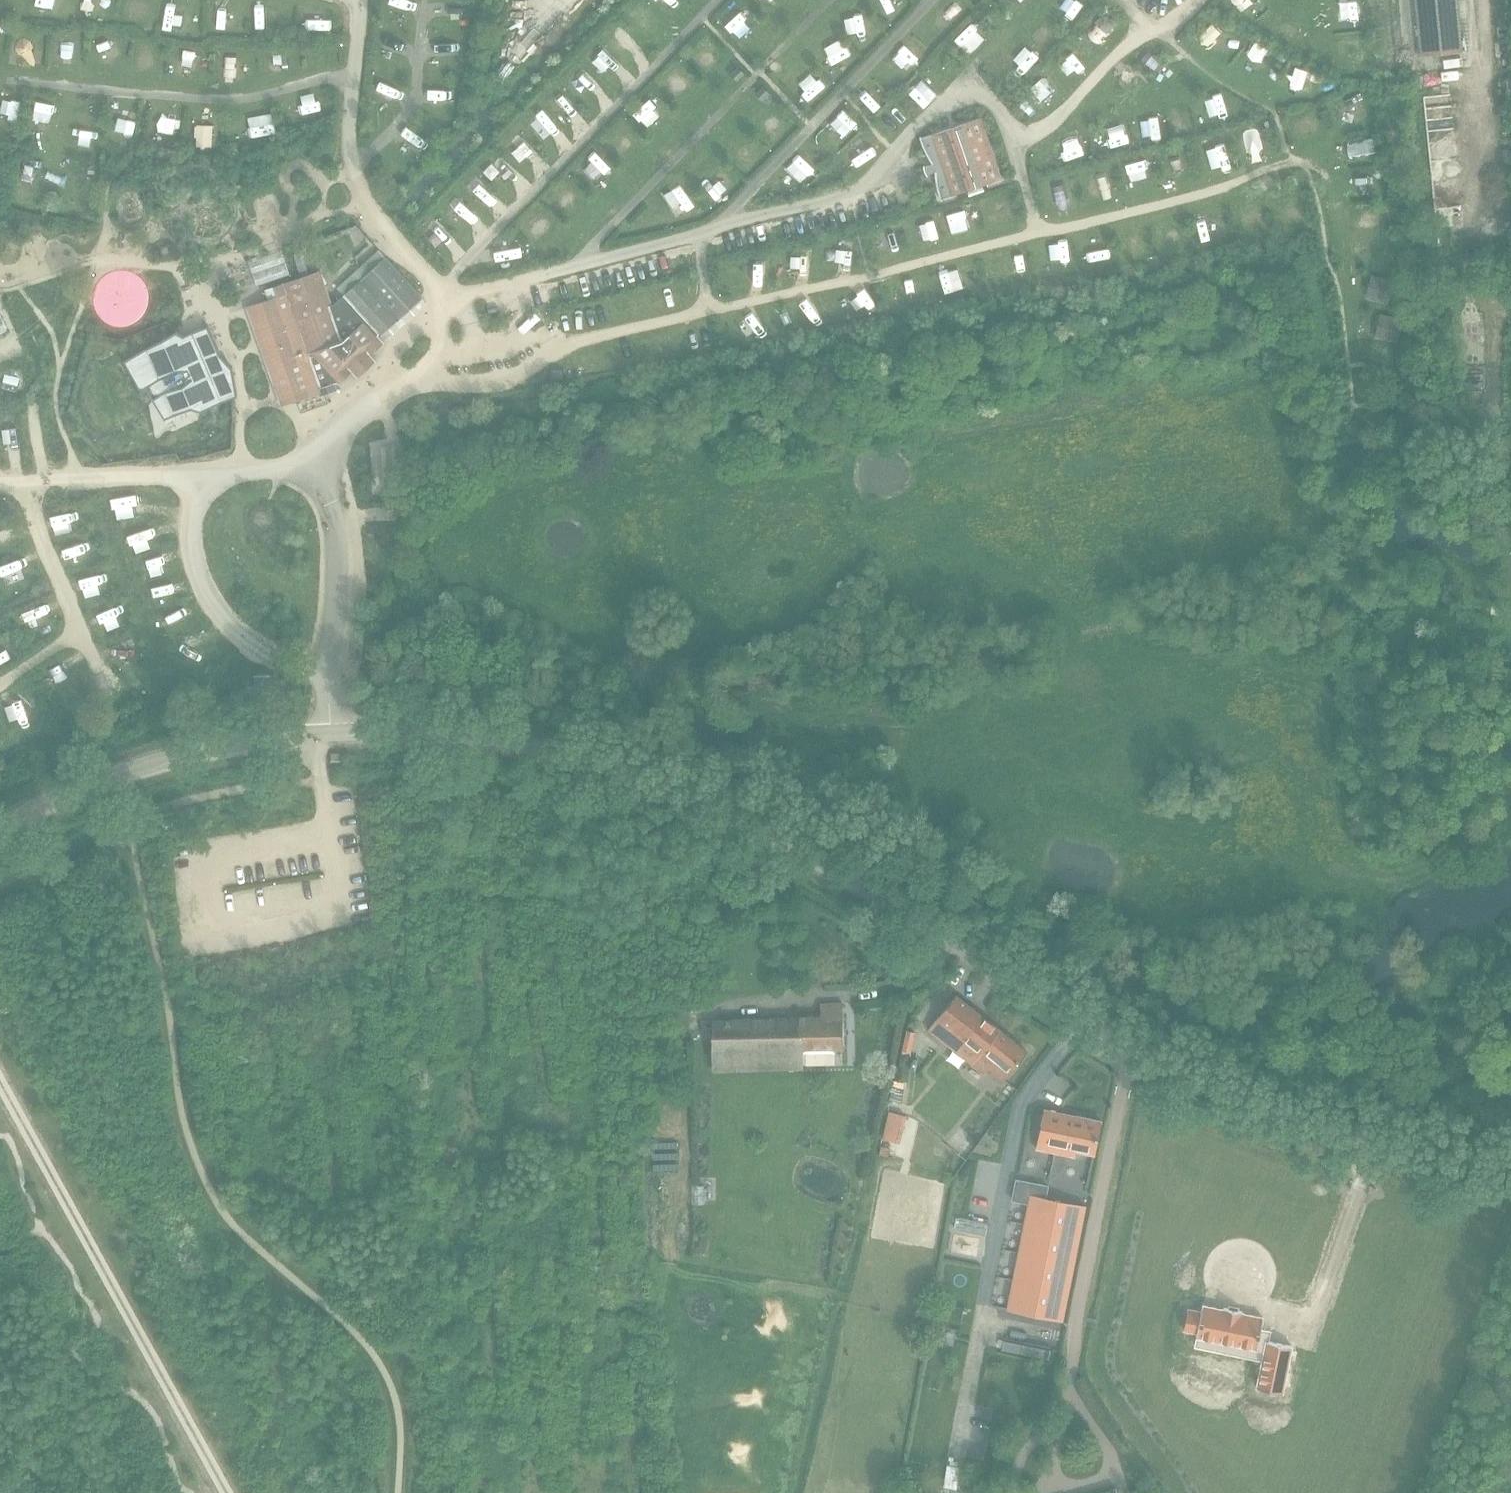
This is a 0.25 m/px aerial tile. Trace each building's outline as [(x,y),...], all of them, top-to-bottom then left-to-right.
[(1456,0),(1415,0),(1420,55),(1461,51),(1456,0)] [(929,159),(932,163),(934,170),(935,175),(936,180),(936,185),(938,190),(939,195),(941,199),(942,199),(941,197),(999,178),(992,157),(993,157),(987,138),(986,138),(979,117),(921,137),(920,135),(919,136),(921,141),(923,145),(925,150),(927,154),(929,159)] [(279,252),(248,263),(256,285),(287,274),(279,252)] [(274,286),(277,296),(246,306),(278,397),(320,383),(319,382),(329,379),(332,382),(338,380),(351,368),(357,374),(373,359),(368,353),(381,341),(376,335),(420,295),(385,256),(364,275),(335,303),(330,304),(319,271),(292,281),(274,286)] [(1388,303),(1393,279),(1370,273),(1364,297),(1388,303)] [(10,329),(0,310),(0,334),(10,329)] [(1403,317),(1379,312),(1374,336),(1398,342),(1403,317)] [(176,330),(123,359),(139,386),(146,388),(164,418),(191,406),(201,409),(230,397),(237,394),(232,366),(219,366),(215,356),(220,352),(207,324),(183,334),(176,330)] [(1009,1073),(1028,1049),(958,995),(932,1029),(975,1063),(988,1046),(1000,1055),(996,1063),(1009,1073)] [(810,1016),(712,1018),(713,1068),(802,1066),(802,1063),(834,1062),(834,1046),(844,1046),(843,1004),(819,1005),(819,1011),(810,1011),(810,1016)] [(1096,1153),(1103,1119),(1045,1107),(1037,1149),(1077,1157),(1078,1150),(1096,1153)] [(1018,1261),(1008,1308),(1062,1319),(1085,1206),(1047,1198),(1050,1186),(1019,1179),(1013,1205),(1028,1208),(1018,1261)] [(1181,1303),(1178,1319),(1191,1322),(1190,1327),(1210,1331),(1209,1340),(1256,1351),(1250,1379),(1273,1384),(1282,1339),(1258,1335),(1260,1325),(1251,1323),(1253,1311),(1232,1307),(1232,1305),(1216,1302),(1216,1304),(1195,1300),(1194,1306),(1181,1303)]
